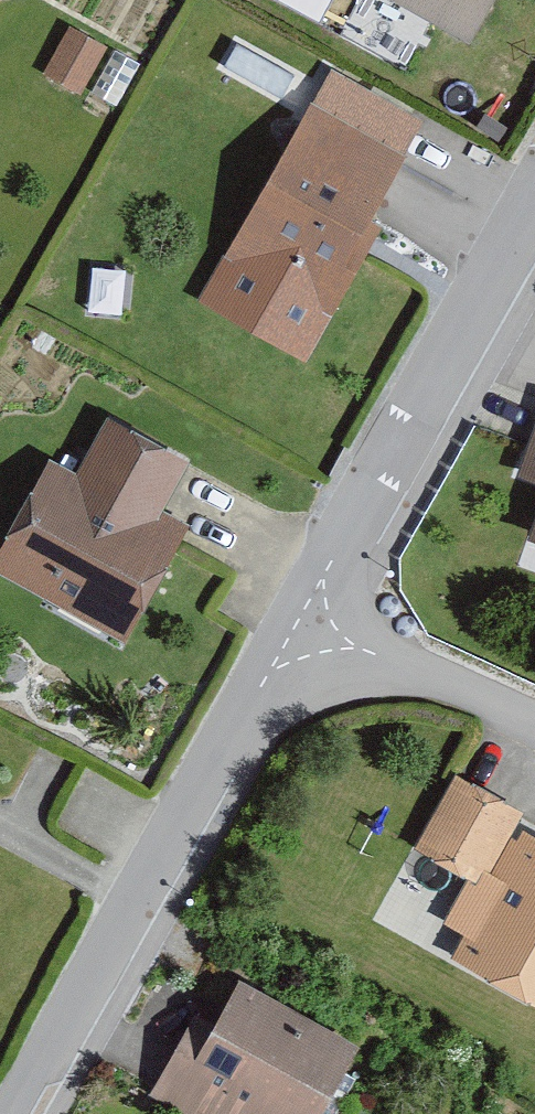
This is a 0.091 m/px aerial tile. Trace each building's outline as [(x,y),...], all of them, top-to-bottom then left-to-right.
[(9,0),(0,0),(0,18),(9,0)] [(471,56),(503,0),(371,0),(471,56)] [(101,55),(66,38),(42,86),(76,104),(101,55)] [(423,135),(329,82),(197,313),(300,371),(376,238),(367,233),(423,135)] [(103,427),(74,482),(48,468),(0,558),(0,586),(125,651),(186,535),(159,521),(186,470),(103,427)] [(515,487),(534,494),(534,431),(515,487)] [(521,819),(452,780),(407,857),(467,891),(441,936),(465,950),(456,966),(534,1012),(534,846),(513,833),(521,819)] [(235,994),(211,1039),(185,1026),(142,1108),(154,1113),(334,1113),(362,1059),(235,994)]
